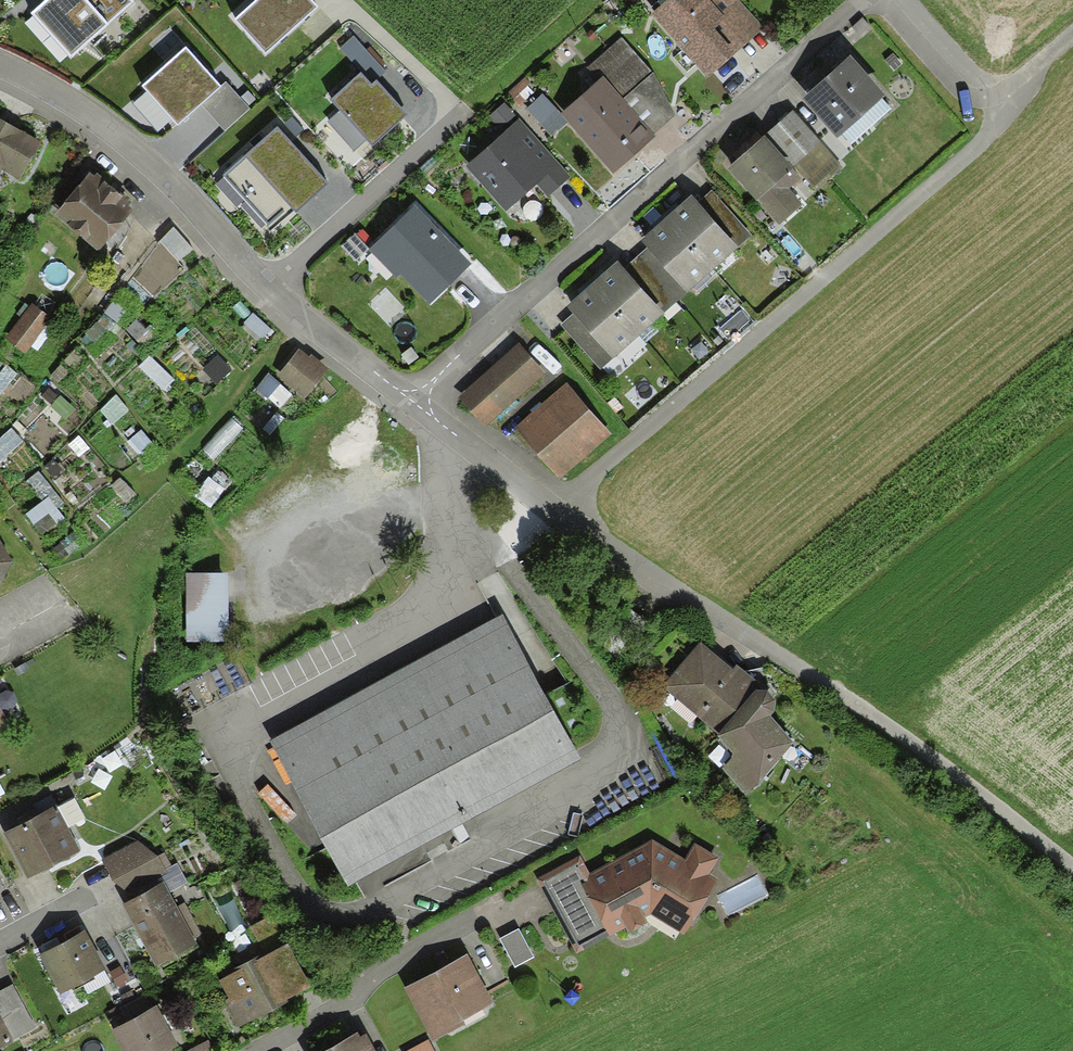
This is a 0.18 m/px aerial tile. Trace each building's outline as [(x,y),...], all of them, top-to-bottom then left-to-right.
[(132,0),(46,0),(32,13),(71,58),(109,26),(107,24),(133,1),(132,0)] [(312,0),(257,0),(235,19),(266,54),(319,7),(312,0)] [(739,0),(667,0),(650,14),(706,77),(763,27),(739,0)] [(354,36),(340,48),(361,72),(372,84),(377,79),(385,70),(354,36)] [(654,134),(623,99),(653,72),(622,37),(587,68),(598,81),(560,114),(568,123),(612,174),(656,136),(654,134)] [(221,86),(186,47),(142,86),(178,125),(201,105),(222,86),(221,86)] [(887,94),(851,55),(802,98),(838,138),(882,99),(887,94)] [(372,84),(361,72),(330,100),(339,111),(366,140),(372,147),(408,114),(377,79),(372,84)] [(676,116),(653,72),(623,99),(654,134),(676,116)] [(226,82),(221,86),(222,86),(201,105),(225,131),(250,108),(226,82)] [(551,137),(568,123),(560,114),(542,94),(525,109),(551,137)] [(882,99),(838,138),(847,148),(892,108),(882,99)] [(503,133),(519,118),(504,102),(489,116),(503,133)] [(793,110),(764,136),(794,168),(821,143),(793,110)] [(354,151),(366,140),(339,111),(327,121),(354,151)] [(292,117),(279,128),(291,141),(304,129),(292,117)] [(0,118),(0,173),(2,170),(20,180),(42,142),(0,118)] [(571,177),(519,118),(503,133),(465,166),(506,212),(537,184),(548,197),(571,177)] [(279,128),(278,127),(223,175),(270,228),(292,209),(295,211),(327,183),(291,141),(279,128)] [(794,168),(764,136),(727,169),(755,201),(757,199),(780,224),(803,204),(789,188),(802,177),(794,168)] [(842,165),(821,143),(794,168),(802,177),(815,191),(842,165)] [(94,176),(90,173),(55,216),(98,251),(133,209),(129,206),(133,201),(97,173),(94,176)] [(712,189),(698,201),(738,247),(751,236),(712,189)] [(698,201),(691,194),(666,217),(712,269),(738,247),(698,201)] [(473,263),(414,204),(369,249),(396,278),(399,275),(430,305),(473,263)] [(688,292),(712,269),(666,217),(640,240),(647,248),(688,292)] [(192,249),(173,228),(159,241),(178,262),(192,249)] [(355,261),(369,248),(355,233),(341,246),(355,261)] [(664,313),(688,292),(647,248),(624,268),(664,313)] [(624,268),(617,261),(593,283),(639,335),(664,313),(624,268)] [(613,358),(639,335),(593,283),(567,306),(573,313),(613,358)] [(119,295),(104,316),(139,347),(160,330),(119,295)] [(53,320),(32,303),(5,337),(25,354),(53,320)] [(227,315),(261,344),(273,331),(240,303),(227,315)] [(750,321),(741,310),(719,329),(728,339),(750,321)] [(600,369),(613,358),(573,313),(559,325),(600,369)] [(547,375),(519,343),(459,396),(486,428),(547,375)] [(309,356),(300,348),(277,377),(304,398),(329,368),(311,354),(309,356)] [(217,352),(202,366),(218,382),(232,365),(217,352)] [(148,358),(139,367),(164,392),(175,380),(148,358)] [(269,373),(251,393),(277,407),(290,394),(269,373)] [(611,434),(567,383),(514,429),(559,480),(611,434)] [(41,397),(67,421),(76,408),(48,388),(41,397)] [(98,409),(112,425),(129,410),(115,392),(98,409)] [(200,451),(213,460),(244,429),(233,417),(200,451)] [(136,431),(131,425),(125,431),(130,438),(127,442),(141,457),(155,443),(140,429),(136,431)] [(21,443),(9,428),(0,437),(0,461),(21,443)] [(79,436),(65,444),(76,456),(89,447),(79,436)] [(209,476),(193,498),(211,506),(227,487),(209,476)] [(113,486),(125,504),(135,495),(120,478),(113,486)] [(23,514),(41,536),(65,519),(47,496),(23,514)] [(13,561),(0,542),(0,586),(13,561)] [(226,571),(185,572),(187,641),(228,640),(226,571)] [(507,625),(502,615),(375,684),(270,740),(274,748),(275,750),(507,625)] [(575,749),(507,625),(275,750),(317,828),(343,877),(575,749)] [(733,669),(700,642),(661,687),(718,735),(756,690),(760,685),(737,665),(733,669)] [(767,690),(756,690),(718,735),(733,752),(732,758),(721,770),(748,796),(794,742),(771,716),(775,711),(776,700),(767,690)] [(9,719),(0,703),(0,724),(9,719)] [(348,887),(581,759),(575,749),(343,877),(348,887)] [(57,814),(53,807),(4,833),(28,879),(81,852),(60,812),(57,814)] [(581,855),(537,880),(576,954),(626,927),(629,934),(649,922),(645,917),(650,914),(684,935),(718,880),(709,875),(719,857),(695,843),(687,860),(651,839),(591,874),(581,855)] [(139,840),(101,858),(124,903),(164,882),(161,876),(167,873),(165,868),(171,865),(165,852),(158,855),(139,840)] [(169,892),(187,883),(177,862),(171,865),(165,868),(167,873),(161,876),(164,882),(169,892)] [(164,882),(124,903),(122,904),(157,967),(198,945),(194,939),(177,907),(169,892),(164,882)] [(185,903),(177,907),(194,939),(202,934),(185,903)] [(268,917),(246,930),(262,957),(284,946),(268,917)] [(533,957),(518,929),(499,939),(514,967),(533,957)] [(106,969),(85,930),(40,955),(61,994),(73,987),(93,976),(106,969)] [(236,971),(219,980),(228,998),(224,1000),(238,1028),(287,1002),(286,1000),(311,987),(288,944),(284,946),(262,957),(256,960),(256,958),(235,969),(236,971)] [(467,954),(404,988),(432,1042),(465,1024),(463,1020),(494,1004),(467,954)] [(127,980),(120,966),(109,971),(117,986),(127,980)] [(95,980),(93,976),(73,987),(75,991),(95,980)] [(12,984),(0,991),(0,1012),(6,1024),(4,1025),(13,1040),(36,1027),(12,984)] [(157,1006),(112,1030),(123,1050),(167,1050),(178,1045),(157,1006)] [(14,1042),(13,1040),(4,1025),(6,1024),(0,1012),(0,1050),(14,1042)] [(358,1033),(324,1050),(376,1050),(366,1034),(361,1037),(358,1033)] [(208,1040),(187,1050),(214,1050),(208,1040)] [(406,1050),(434,1050),(429,1040),(406,1050)]
